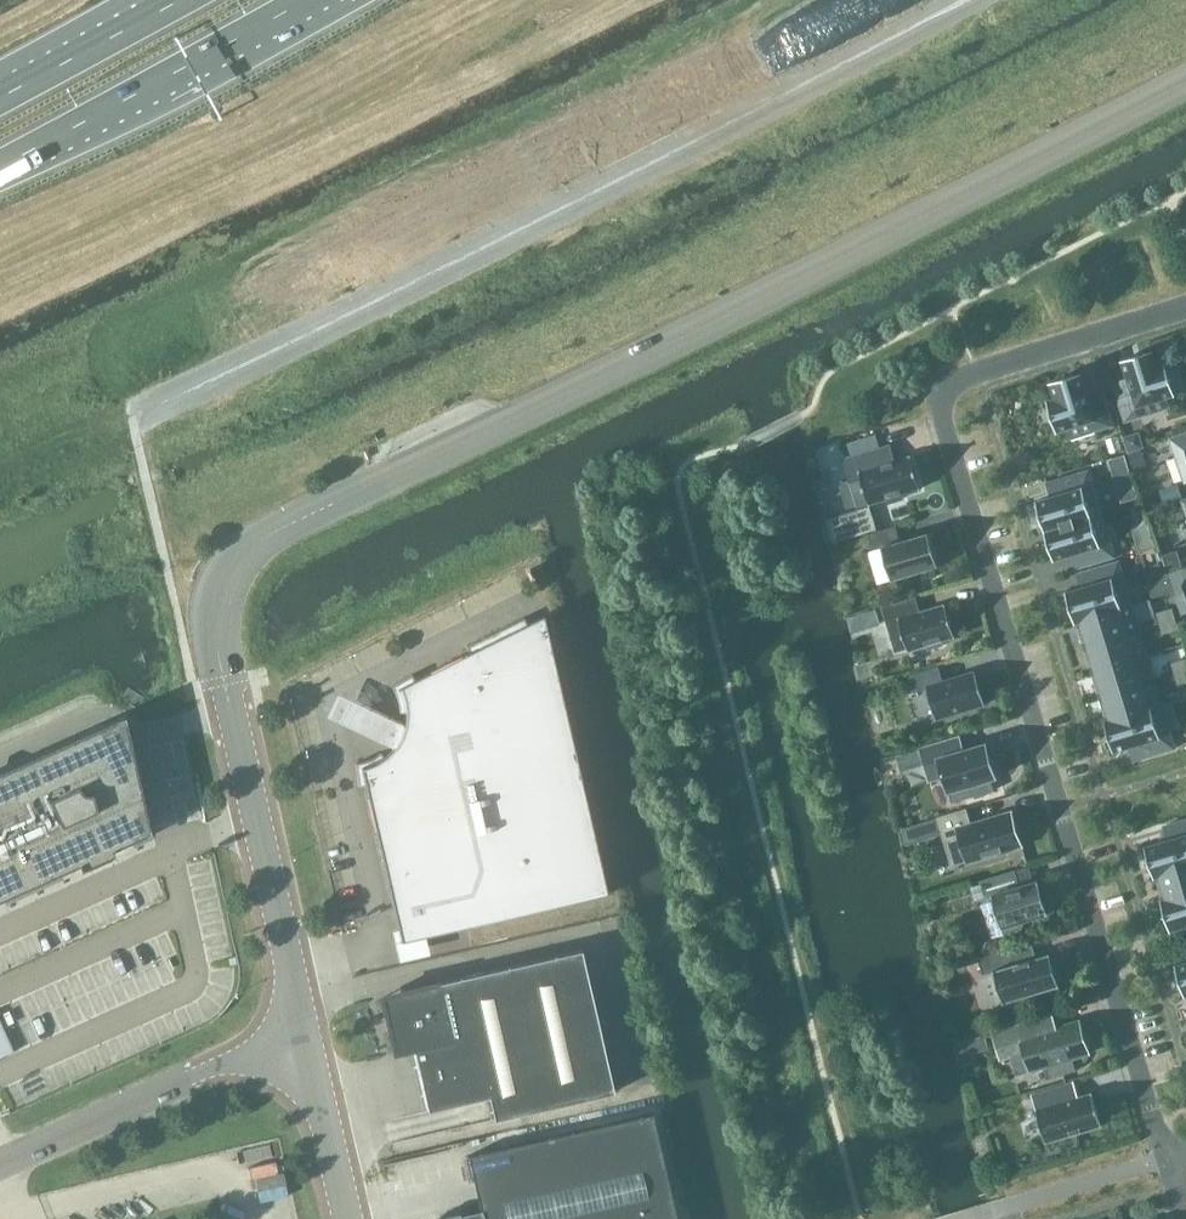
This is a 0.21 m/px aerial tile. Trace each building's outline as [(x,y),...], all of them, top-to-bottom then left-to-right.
[(1114,382),(1126,422),(1171,408),(1168,397),(1176,394),(1166,365),(1158,367),(1153,351),(1124,361),(1129,377),(1114,382)] [(1049,402),(1058,431),(1066,429),(1069,440),(1114,425),(1102,386),(1087,391),(1081,374),(1052,383),(1057,399),(1049,402)] [(1139,432),(1125,437),(1130,453),(1144,448),(1139,432)] [(1185,483),(1185,433),(1171,439),(1185,483)] [(1118,436),(1107,440),(1112,453),(1123,449),(1118,436)] [(852,457),(844,460),(851,482),(859,508),(870,504),(888,499),(890,503),(905,499),(903,494),(921,489),(912,456),(895,461),(886,464),(881,448),(852,457)] [(1142,451),(1129,455),(1134,469),(1147,465),(1142,451)] [(1125,454),(1109,459),(1113,472),(1129,467),(1125,454)] [(1038,502),(1046,531),(1103,514),(1090,470),(1048,483),(1052,498),(1038,502)] [(1046,531),(1055,560),(1069,555),(1074,570),(1116,557),(1103,514),(1046,531)] [(897,526),(869,534),(874,551),(883,548),(893,580),(940,566),(930,534),(902,542),(897,526)] [(1177,551),(1163,556),(1168,571),(1182,566),(1177,551)] [(1080,622),(1079,621),(1133,605),(1120,561),(1078,574),(1082,588),(1068,593),(1077,623),(1080,622)] [(1184,569),(1169,574),(1173,586),(1182,583),(1185,576),(1184,569)] [(916,598),(884,608),(888,623),(897,652),(909,648),(910,652),(911,651),(928,646),(929,650),(944,645),(943,641),(955,638),(956,637),(946,604),(945,605),(921,612),(916,598)] [(1133,605),(1079,621),(1080,622),(1083,632),(1081,632),(1085,646),(1141,630),(1133,605)] [(1161,623),(1177,619),(1174,608),(1158,612),(1161,623)] [(877,610),(866,613),(870,628),(881,624),(877,610)] [(607,895),(543,616),(527,624),(524,618),(467,646),(470,652),(415,680),(412,675),(392,687),(394,690),(395,693),(396,696),(398,700),(399,704),(399,706),(400,709),(400,713),(406,713),(406,717),(405,723),(404,726),(403,729),(402,732),(400,732),(398,732),(397,733),(395,734),(395,735),(395,736),(394,738),(395,739),(395,740),(396,741),(397,742),(395,745),(392,750),(389,754),(385,758),(381,753),(377,755),(375,757),(372,758),(369,760),(363,762),(359,763),(356,763),(359,787),(365,786),(398,929),(399,928),(402,941),(426,935),(426,936),(607,895)] [(1177,619),(1161,623),(1165,634),(1180,629),(1177,619)] [(1141,630),(1085,646),(1090,660),(1091,660),(1094,671),(1148,655),(1141,630)] [(1101,697),(1156,680),(1148,655),(1094,671),(1098,682),(1096,683),(1101,697)] [(1185,671),(1185,659),(1173,663),(1176,674),(1185,671)] [(943,681),(939,667),(911,675),(916,691),(928,688),(937,719),(986,704),(976,672),(943,681)] [(1180,684),(1185,682),(1185,671),(1176,674),(1180,684)] [(1156,680),(1101,697),(1105,710),(1106,710),(1109,720),(1109,721),(1163,705),(1156,680)] [(1109,720),(1106,721),(1115,751),(1130,747),(1134,761),(1176,748),(1163,705),(1109,721),(1109,720)] [(81,870),(115,855),(113,850),(150,833),(125,716),(0,772),(0,900),(79,865),(81,870)] [(921,749),(925,765),(939,761),(949,792),(998,777),(988,744),(965,751),(961,737),(921,749)] [(939,818),(953,865),(967,861),(968,863),(969,862),(1022,846),(1024,846),(1014,812),(1012,813),(972,825),(967,810),(939,818)] [(1157,876),(1185,867),(1185,820),(1164,826),(1169,841),(1147,847),(1156,877),(1158,877),(1157,876)] [(1157,876),(1158,877),(1161,889),(1162,889),(1166,899),(1166,900),(1185,894),(1185,867),(1157,876)] [(1016,870),(981,881),(986,898),(993,896),(1005,934),(1023,929),(1026,921),(1056,912),(1050,891),(1043,893),(1040,881),(1021,887),(1016,870)] [(981,881),(971,884),(977,901),(986,898),(981,881)] [(1166,900),(1166,899),(1163,900),(1172,930),(1185,926),(1185,894),(1166,900)] [(1025,945),(979,958),(984,975),(995,972),(1005,1003),(1061,986),(1051,954),(1030,960),(1025,945)] [(382,996),(395,1053),(414,1049),(428,1111),(489,1097),(494,1120),(614,1093),(581,951),(382,996)] [(1177,965),(1185,995),(1185,963),(1177,965)] [(1019,1025),(994,1033),(1001,1059),(1012,1056),(1025,1052),(1031,1071),(1049,1066),(1052,1077),(1076,1070),(1073,1059),(1091,1053),(1081,1021),(1057,1028),(1056,1028),(1049,1024),(1047,1017),(1019,1025)] [(14,1049),(0,1019),(0,1055),(14,1049)] [(986,1035),(970,1040),(974,1054),(990,1049),(986,1035)] [(1074,1082),(1033,1094),(1038,1110),(1037,1110),(1047,1142),(1103,1126),(1093,1093),(1074,1099),(1069,1084),(1074,1082)] [(653,1113),(468,1156),(481,1211),(444,1218),(677,1218),(653,1113)]
